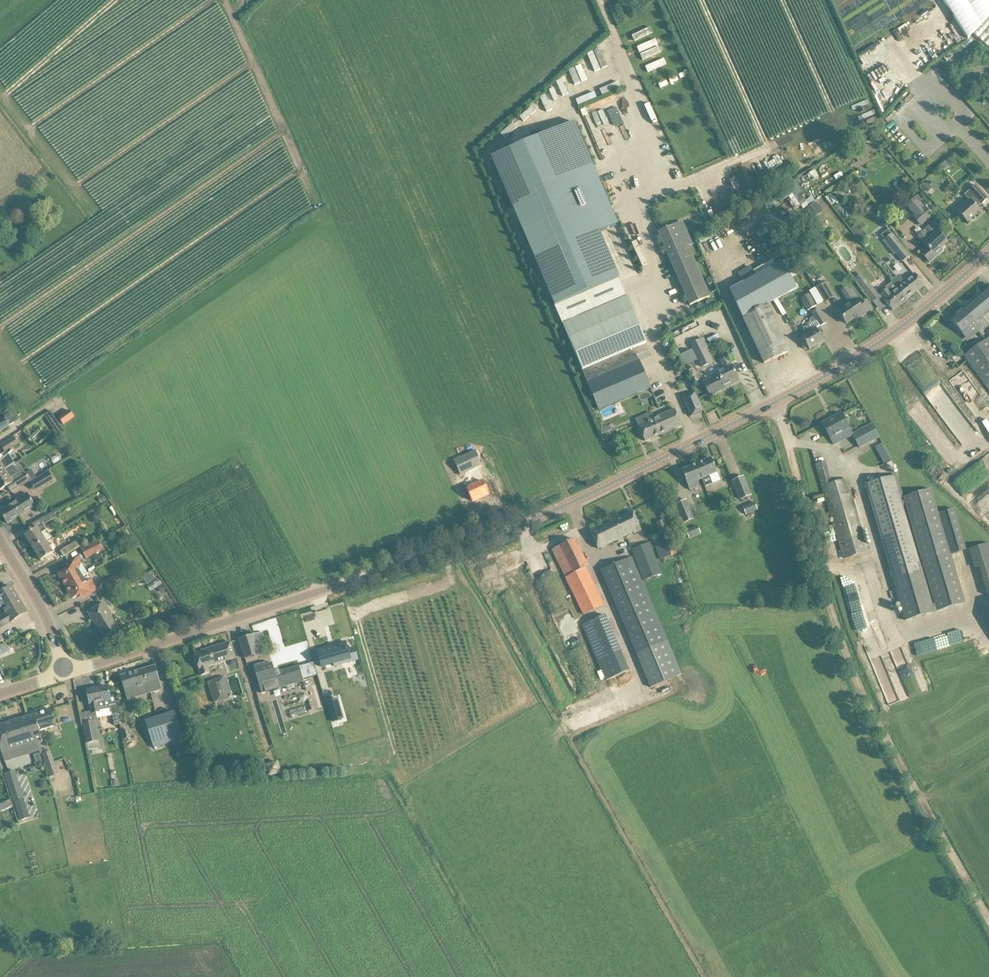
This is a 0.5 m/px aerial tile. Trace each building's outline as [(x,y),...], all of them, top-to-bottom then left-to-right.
[(935,5),(932,0),(901,0),(890,6),(895,16),(886,22),(888,26),(898,20),(901,24),(935,5)] [(988,15),(988,0),(943,0),(968,38),(973,33),(988,15)] [(973,33),(988,48),(988,15),(973,33)] [(605,109),(611,124),(618,121),(622,133),(639,127),(630,100),(605,109)] [(563,324),(565,330),(599,410),(651,388),(634,348),(646,343),(626,296),(599,232),(618,224),(574,122),(491,157),(520,225),(563,324)] [(941,165),(945,170),(951,164),(947,159),(941,165)] [(957,208),(959,210),(958,211),(967,222),(980,211),(976,207),(980,203),(981,204),(988,198),(975,185),(964,196),(969,200),(966,204),(964,202),(957,208)] [(922,200),(917,195),(906,205),(907,207),(914,215),(912,217),(921,226),(933,216),(920,202),(922,200)] [(805,210),(813,219),(824,211),(816,201),(805,210)] [(689,247),(679,223),(658,232),(691,306),(711,297),(689,247)] [(920,253),(929,262),(942,250),(940,248),(946,243),(929,225),(917,237),(926,247),(920,253)] [(883,240),(894,255),(896,254),(902,262),(910,256),(892,233),(892,234),(888,229),(881,235),(884,239),(883,240)] [(742,317),(760,354),(764,363),(789,352),(768,305),(796,289),(780,263),(730,291),(742,316),(742,317)] [(904,282),(899,275),(891,281),(897,287),(896,288),(906,300),(924,285),(915,273),(904,282)] [(816,288),(824,302),(834,296),(826,282),(816,288)] [(896,288),(892,283),(885,288),(886,289),(880,295),(892,311),(906,300),(896,288)] [(863,289),(873,301),(879,297),(869,284),(863,289)] [(962,335),(973,326),(978,332),(988,323),(983,317),(988,312),(988,288),(950,320),(962,335)] [(841,316),(847,324),(871,307),(866,299),(858,304),(851,293),(845,296),(849,303),(837,311),(841,316)] [(800,300),(807,311),(816,305),(809,294),(800,300)] [(819,308),(812,313),(814,317),(810,319),(809,325),(803,329),(806,334),(799,339),(805,349),(808,347),(809,350),(824,341),(816,328),(827,322),(819,308)] [(964,356),(988,390),(988,338),(964,356)] [(702,339),(691,344),(701,368),(713,362),(702,339)] [(955,356),(951,351),(946,355),(950,360),(955,356)] [(717,373),(718,375),(704,382),(710,395),(725,388),(725,387),(733,383),(732,381),(737,378),(727,357),(720,361),(724,369),(717,373)] [(988,416),(988,406),(964,370),(950,380),(955,388),(960,385),(967,380),(978,394),(977,395),(981,401),(978,403),(988,417),(988,416)] [(952,422),(953,415),(962,416),(964,420),(968,417),(974,429),(980,425),(968,403),(973,403),(971,399),(965,403),(963,398),(957,401),(963,401),(962,414),(942,379),(942,386),(934,386),(930,378),(929,389),(922,388),(927,398),(927,404),(930,405),(947,434),(953,431),(957,438),(963,435),(955,420),(952,422)] [(703,411),(697,398),(695,393),(681,399),(689,417),(703,411)] [(637,423),(645,441),(681,425),(675,410),(654,419),(653,416),(637,423)] [(9,426),(20,419),(15,411),(10,415),(9,413),(5,416),(4,417),(4,418),(0,420),(0,432),(9,426)] [(59,418),(63,425),(74,417),(70,411),(59,418)] [(53,422),(50,412),(44,414),(47,424),(53,422)] [(822,424),(830,439),(849,429),(841,414),(822,424)] [(58,423),(53,426),(57,433),(62,430),(58,423)] [(853,434),(860,448),(879,437),(872,424),(853,434)] [(609,425),(599,428),(603,439),(613,435),(609,425)] [(1,446),(6,453),(18,445),(14,438),(1,446)] [(454,460),(460,474),(482,465),(475,450),(454,460)] [(11,464),(12,465),(14,463),(9,455),(5,457),(3,454),(0,456),(0,471),(11,464)] [(887,454),(881,457),(884,464),(891,460),(887,454)] [(709,476),(717,473),(711,458),(696,464),(702,477),(701,477),(705,487),(712,484),(709,476)] [(0,471),(0,490),(5,487),(7,486),(14,482),(14,480),(11,476),(16,473),(12,465),(11,464),(0,471)] [(702,477),(696,464),(682,470),(690,490),(700,486),(697,479),(701,477),(702,477)] [(29,479),(35,475),(32,469),(27,472),(30,478),(29,479)] [(30,482),(34,488),(39,485),(41,487),(54,479),(49,470),(37,478),(30,482)] [(14,480),(17,486),(29,479),(30,478),(27,472),(14,480)] [(906,507),(903,498),(903,497),(897,475),(864,484),(905,621),(935,612),(903,508),(906,507)] [(733,481),(740,499),(751,495),(744,476),(733,481)] [(463,480),(473,502),(489,494),(483,480),(474,484),(470,477),(463,480)] [(832,483),(822,486),(830,513),(829,513),(830,515),(831,515),(844,559),(869,551),(847,478),(832,483)] [(71,490),(75,497),(87,492),(83,484),(71,490)] [(903,498),(906,507),(937,612),(966,603),(951,554),(967,550),(955,508),(939,512),(932,489),(904,497),(903,497),(903,498)] [(8,523),(35,505),(27,492),(0,510),(0,512),(8,523)] [(97,497),(101,503),(108,499),(104,493),(97,497)] [(676,505),(684,524),(694,519),(686,500),(676,505)] [(743,506),(746,515),(758,510),(754,502),(743,506)] [(590,532),(598,549),(633,532),(634,532),(635,534),(642,531),(632,511),(590,532)] [(42,518),(45,523),(56,517),(53,512),(42,518)] [(49,537),(45,531),(47,530),(43,524),(25,535),(33,547),(45,540),(49,537)] [(686,530),(690,538),(701,533),(697,524),(686,530)] [(653,541),(660,560),(677,553),(670,535),(653,541)] [(566,578),(583,614),(604,605),(586,568),(588,567),(574,539),(552,550),(566,578)] [(45,540),(33,547),(41,561),(49,555),(59,549),(55,543),(50,547),(45,540)] [(76,541),(60,551),(64,557),(79,547),(76,541)] [(82,549),(87,559),(103,550),(98,541),(82,549)] [(631,550),(644,581),(663,573),(650,542),(631,550)] [(631,557),(600,570),(636,654),(650,688),(681,675),(667,641),(631,557)] [(82,576),(87,574),(81,564),(77,558),(75,559),(66,564),(69,568),(65,570),(58,574),(66,586),(82,577),(82,576)] [(103,583),(107,592),(126,582),(122,573),(103,583)] [(155,579),(151,573),(144,577),(148,583),(155,579)] [(82,577),(66,586),(73,598),(83,592),(86,596),(94,591),(96,590),(90,580),(86,583),(82,577)] [(869,613),(876,611),(866,578),(859,580),(869,613)] [(149,586),(153,591),(158,587),(162,584),(159,579),(149,586)] [(162,584),(158,587),(161,592),(166,589),(162,584)] [(3,608),(19,599),(11,586),(0,593),(0,609),(2,607),(3,608)] [(3,608),(6,613),(0,616),(0,627),(0,628),(27,612),(19,599),(3,608)] [(855,601),(848,603),(857,631),(863,628),(859,617),(869,614),(866,605),(857,608),(855,601)] [(110,616),(112,615),(104,603),(88,613),(104,638),(119,629),(110,616)] [(605,614),(581,624),(606,681),(629,671),(605,614)] [(916,655),(974,639),(971,627),(913,643),(916,655)] [(239,639),(245,659),(268,651),(262,632),(239,639)] [(194,654),(201,675),(210,672),(208,667),(235,658),(230,642),(194,654)] [(345,642),(316,650),(321,667),(333,664),(334,667),(350,662),(345,642)] [(901,699),(921,692),(918,684),(925,681),(920,667),(915,668),(917,673),(912,675),(902,647),(892,650),(892,651),(882,655),(886,665),(889,664),(892,672),(891,673),(901,699)] [(256,668),(254,668),(262,693),(304,681),(299,665),(275,672),(272,663),(267,665),(266,663),(256,666),(256,668)] [(121,676),(124,686),(127,699),(162,689),(155,666),(121,676)] [(210,682),(213,692),(216,702),(226,699),(220,679),(210,682)] [(112,713),(117,712),(114,695),(110,696),(108,686),(87,691),(92,714),(100,712),(99,711),(111,709),(112,713)] [(337,702),(326,705),(332,724),(342,721),(337,702)] [(3,754),(43,741),(39,731),(56,726),(51,709),(0,726),(0,746),(3,754)] [(174,711),(157,717),(145,721),(155,747),(181,739),(183,739),(174,711)] [(99,741),(95,721),(83,723),(87,743),(99,741)] [(56,775),(48,752),(43,754),(51,777),(56,775)] [(5,774),(14,801),(23,798),(15,771),(5,774)] [(4,804),(7,809),(12,807),(10,801),(4,804)] [(27,808),(17,811),(20,820),(29,817),(27,808)]
